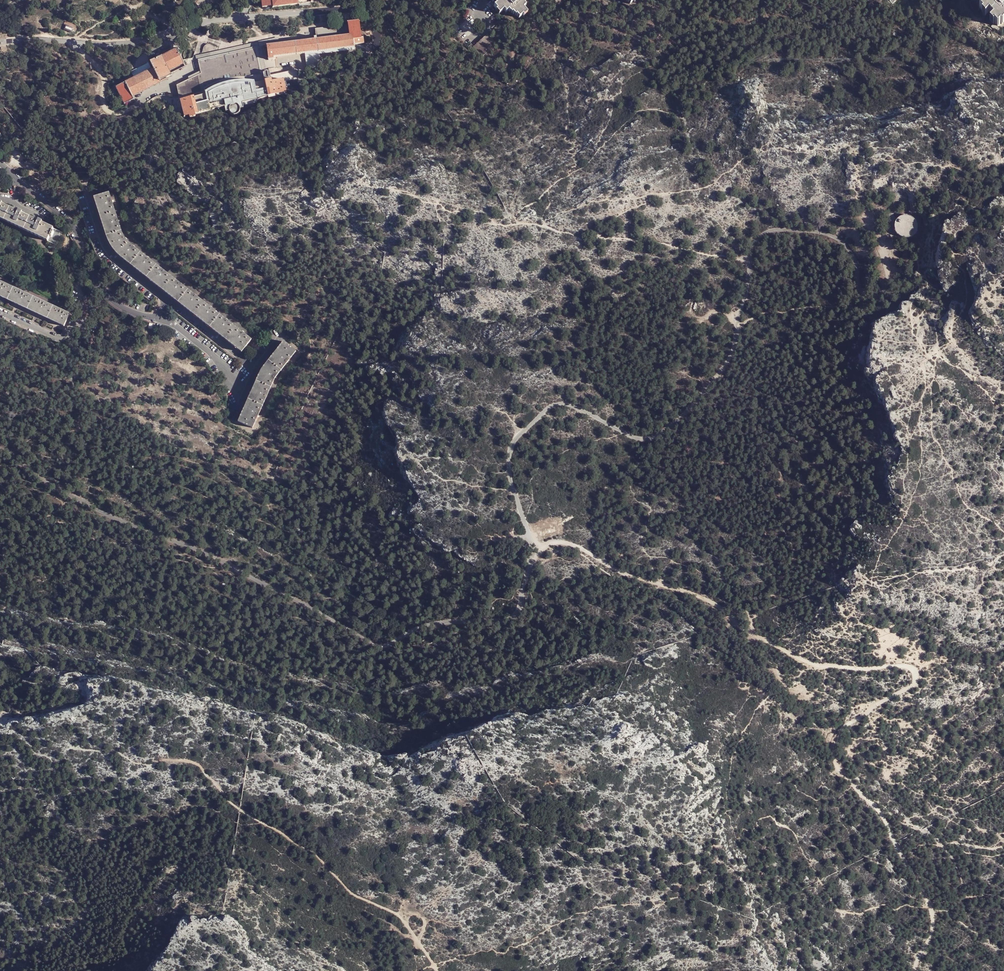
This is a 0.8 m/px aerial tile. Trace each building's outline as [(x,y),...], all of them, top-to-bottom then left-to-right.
[(500,14),(505,10),(507,12),(510,10),(512,13),(513,13),(516,16),(517,15),(520,17),(523,14),(525,16),(528,12),(524,8),(526,6),(524,3),(527,0),(499,0),(497,2),(497,3),(495,6),(497,9),(496,10),(500,14)] [(991,20),(994,23),(996,22),(999,25),(1002,22),(1003,23),(1003,22),(1003,0),(985,0),(985,1),(980,7),(983,11),(983,12),(986,15),(989,11),(994,16),(991,20)] [(267,45),(268,60),(274,59),(274,57),(355,47),(355,44),(363,43),(362,38),(360,38),(359,21),(347,22),(348,25),(316,28),(316,37),(299,39),(299,42),(267,45)] [(469,47),(480,59),(497,43),(488,34),(475,46),(472,44),(469,47)] [(116,87),(124,104),(134,100),(133,96),(167,78),(166,77),(171,75),(168,69),(182,61),(176,48),(172,50),(169,48),(161,53),(162,55),(149,62),(152,68),(116,87)] [(177,84),(179,98),(205,94),(206,92),(216,88),(226,84),(238,82),(248,82),(254,82),(254,84),(265,81),(264,77),(269,76),(268,71),(260,72),(255,50),(199,62),(202,73),(177,84)] [(194,115),(194,113),(224,108),(225,110),(228,110),(229,105),(232,103),(235,103),(239,105),(240,107),(243,107),(244,111),(254,106),(253,100),(257,100),(269,96),(283,93),(282,81),(284,81),(298,78),(296,71),(269,76),(264,77),(265,81),(254,84),(254,82),(248,82),(238,82),(226,84),(216,88),(206,92),(205,94),(179,98),(177,100),(176,102),(176,103),(176,106),(178,107),(180,107),(182,107),(183,115),(188,114),(188,116),(194,115)] [(94,191),(96,195),(112,245),(121,255),(243,351),(252,338),(126,237),(110,191),(104,192),(102,188),(94,191)] [(51,242),(49,247),(56,250),(63,234),(62,233),(62,231),(0,202),(0,218),(51,242)] [(888,223),(892,224),(891,214),(888,214),(889,219),(881,223),(882,227),(888,223)] [(0,281),(0,296),(63,326),(71,314),(0,281)] [(261,368),(239,420),(254,427),(277,376),(298,350),(285,340),(261,368)]
